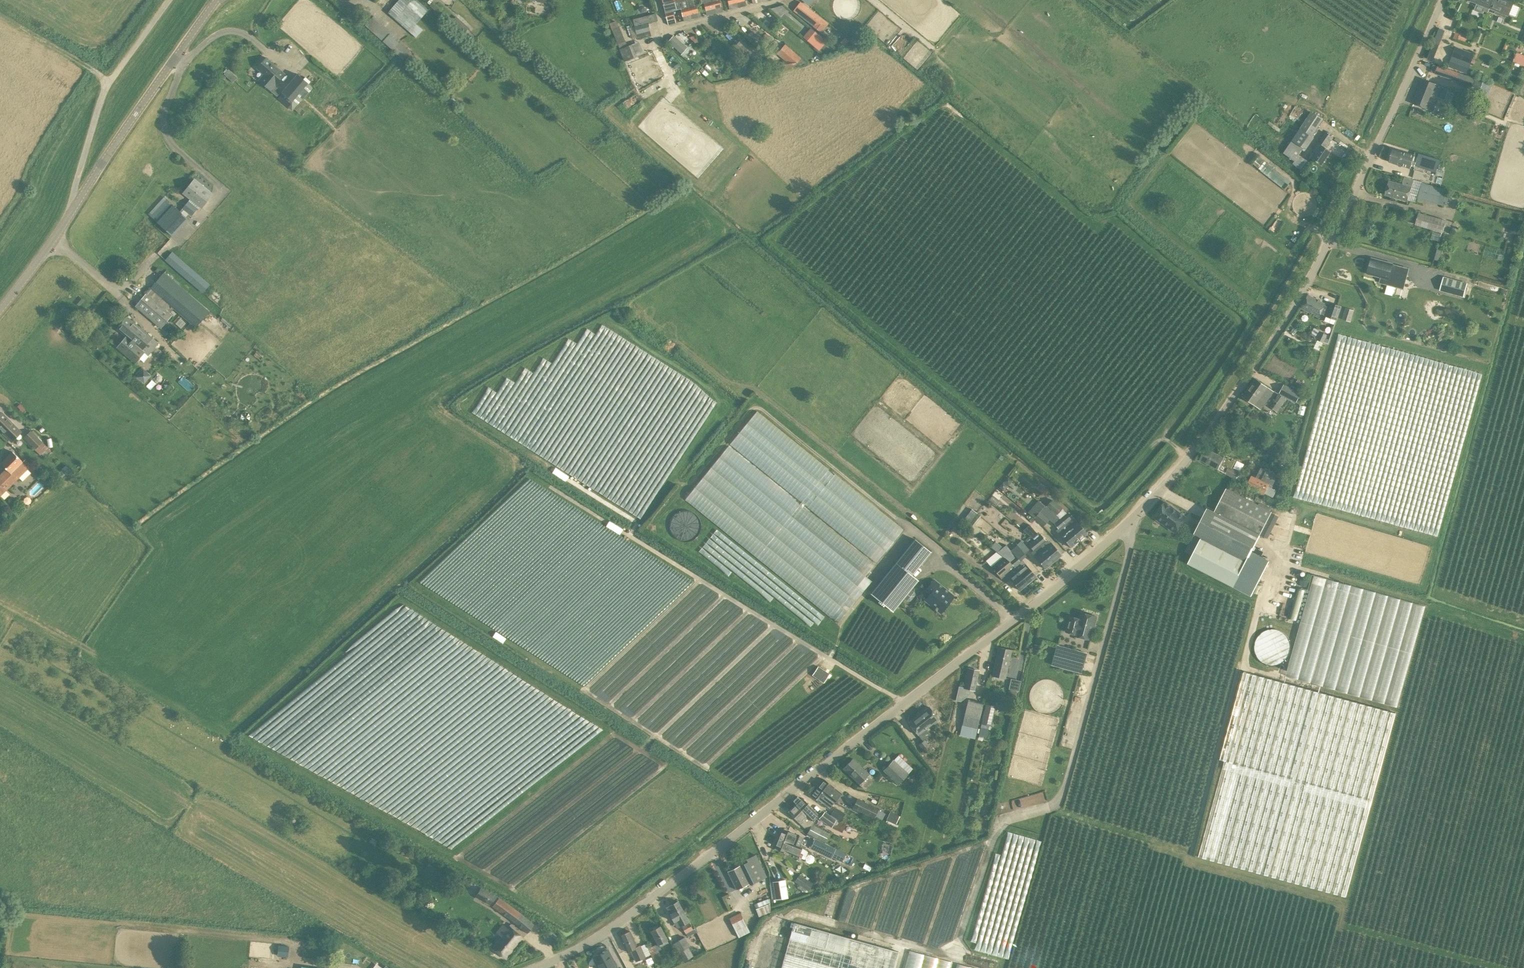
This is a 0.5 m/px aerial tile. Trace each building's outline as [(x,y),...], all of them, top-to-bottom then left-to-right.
[(409,32),(416,38),(423,30),(416,23),(428,9),(418,0),(398,0),(387,13),(409,31),(409,32)] [(676,23),(673,11),(676,10),(674,0),(662,0),(663,5),(667,4),(669,11),(664,12),(668,25),(676,23)] [(688,6),(686,0),(674,0),(676,10),(680,9),(683,21),(691,19),(688,6)] [(705,2),(703,2),(706,15),(714,13),(711,0),(704,0),(705,2)] [(714,13),(723,11),(720,0),(711,0),(714,13)] [(735,0),(727,0),(730,10),(737,8),(735,0)] [(1490,9),(1493,0),(1470,0),(1470,1),(1490,9)] [(1499,13),(1498,15),(1506,18),(1507,16),(1509,16),(1514,3),(1506,0),(1493,0),(1490,9),(1499,13)] [(783,20),(791,12),(780,1),(772,9),(783,20)] [(801,1),(794,10),(812,24),(819,15),(801,1)] [(700,17),(696,4),(694,5),(688,6),(691,19),(700,17)] [(400,42),(401,40),(373,15),(365,25),(403,60),(403,59),(410,51),(400,42)] [(829,23),(820,16),(812,25),(821,33),(829,23)] [(456,17),(450,24),(462,34),(468,27),(456,17)] [(607,23),(618,47),(626,44),(615,19),(607,23)] [(767,27),(771,23),(765,19),(762,23),(767,27)] [(638,39),(651,36),(650,31),(647,22),(634,26),(638,39)] [(827,41),(811,28),(803,37),(819,50),(827,41)] [(1439,46),(1444,32),(1438,29),(1433,44),(1439,46)] [(1458,29),(1455,36),(1466,40),(1469,33),(1458,29)] [(672,48),(673,47),(681,54),(687,47),(673,35),(667,41),(670,44),(668,45),(672,48)] [(756,53),(740,39),(733,48),(748,62),(756,53)] [(630,43),(618,48),(623,60),(635,54),(630,43)] [(1425,57),(1433,59),(1437,47),(1429,44),(1425,57)] [(806,63),(785,45),(778,53),(788,62),(782,63),(783,68),(806,63)] [(1452,56),(1470,63),(1474,54),(1456,47),(1452,56)] [(1519,51),(1516,61),(1523,64),(1523,53),(1519,51)] [(742,60),(738,55),(734,59),(738,64),(742,60)] [(274,86),(274,85),(284,75),(266,58),(256,68),(263,75),(258,80),(276,96),(280,91),(274,86)] [(1437,66),(1435,73),(1463,83),(1465,75),(1437,66)] [(313,88),(308,83),(298,73),(281,93),(283,94),(278,99),(292,111),(313,88)] [(1471,91),(1486,97),(1491,84),(1475,78),(1471,91)] [(1433,110),(1443,86),(1422,79),(1413,103),(1433,110)] [(649,86),(635,94),(640,102),(653,94),(649,86)] [(1495,102),(1490,100),(1487,108),(1503,114),(1512,92),(1501,88),(1495,102)] [(1284,153),(1295,161),(1304,148),(1306,150),(1314,138),(1313,137),(1323,119),(1311,111),(1292,140),(1284,153)] [(1321,165),(1330,152),(1326,149),(1333,138),(1325,133),(1323,135),(1312,151),(1316,154),(1312,159),(1321,165)] [(1415,167),(1415,166),(1436,172),(1436,174),(1443,176),(1444,171),(1437,169),(1440,159),(1419,153),(1419,152),(1415,151),(1414,155),(1393,148),(1389,162),(1410,168),(1411,166),(1415,167)] [(1288,182),(1273,171),(1275,168),(1266,162),(1260,169),(1284,187),(1288,182)] [(1385,194),(1407,201),(1413,180),(1404,177),(1402,184),(1389,180),(1385,194)] [(184,193),(202,208),(213,194),(195,179),(184,193)] [(1438,187),(1422,183),(1419,196),(1418,199),(1443,206),(1447,190),(1438,187)] [(173,237),(189,219),(187,217),(180,211),(172,204),(173,204),(164,197),(148,214),(156,222),(173,237)] [(191,215),(191,216),(198,209),(189,201),(183,208),(191,215)] [(191,215),(183,208),(180,211),(187,217),(191,215)] [(1419,213),(1415,225),(1443,233),(1446,221),(1419,213)] [(201,292),(209,283),(171,250),(164,258),(201,292)] [(1393,264),(1371,258),(1366,275),(1381,279),(1379,284),(1387,286),(1385,294),(1393,297),(1395,288),(1403,290),(1409,269),(1392,265),(1393,264)] [(164,272),(150,288),(151,289),(174,309),(196,328),(210,311),(164,272)] [(1464,298),(1467,284),(1443,278),(1440,291),(1464,298)] [(151,289),(147,294),(146,293),(135,306),(159,325),(174,309),(151,289)] [(1309,297),(1309,312),(1333,312),(1333,305),(1341,305),(1341,297),(1309,297)] [(1354,310),(1346,308),(1343,319),(1350,321),(1354,310)] [(135,363),(144,352),(148,355),(159,343),(127,316),(116,328),(126,336),(116,347),(135,363)] [(1319,331),(1315,328),(1310,334),(1315,337),(1319,331)] [(1324,342),(1328,335),(1321,332),(1317,339),(1324,342)] [(142,367),(136,375),(144,382),(151,374),(142,367)] [(1273,392),(1255,379),(1243,395),(1261,408),(1273,392)] [(1284,386),(1280,393),(1297,402),(1300,395),(1284,386)] [(1286,399),(1279,394),(1274,400),(1277,402),(1273,408),(1277,412),(1286,399)] [(727,445),(685,498),(836,622),(871,579),(865,575),(874,563),(803,506),(804,504),(875,562),(903,529),(756,410),(729,443),(801,501),(798,503),(727,445)] [(0,413),(0,428),(4,432),(2,433),(11,443),(21,433),(1,412),(0,413)] [(34,449),(40,454),(45,449),(48,452),(51,450),(31,430),(24,437),(35,449),(34,449)] [(1235,478),(1239,471),(1232,467),(1236,460),(1225,455),(1223,458),(1206,448),(1200,460),(1218,470),(1218,469),(1235,478)] [(1,463),(8,471),(0,479),(0,496),(28,468),(23,462),(13,452),(1,463)] [(1278,475),(1265,468),(1264,469),(1261,467),(1256,477),(1251,475),(1246,486),(1264,495),(1267,489),(1269,490),(1278,475)] [(1192,556),(1188,564),(1249,595),(1251,592),(1267,561),(1250,552),(1260,533),(1271,512),(1227,489),(1214,512),(1207,508),(1194,533),(1202,537),(1192,556)] [(1056,514),(1079,541),(1087,533),(1077,521),(1071,515),(1069,516),(1062,509),(1053,499),(1046,505),(1056,514)] [(1174,533),(1186,517),(1165,502),(1154,517),(1174,533)] [(1079,541),(1056,514),(1046,506),(1045,507),(1044,506),(1034,518),(1043,526),(1049,519),(1058,529),(1057,530),(1061,535),(1060,535),(1070,548),(1079,541)] [(674,509),(668,533),(695,539),(701,516),(674,509)] [(1278,516),(1271,512),(1260,533),(1267,537),(1278,516)] [(979,519),(970,513),(962,524),(970,530),(979,519)] [(1029,524),(1023,530),(1029,535),(1034,530),(1029,524)] [(1040,534),(1034,539),(1053,561),(1062,554),(1052,542),(1051,543),(1050,543),(1047,539),(1046,540),(1040,534)] [(915,539),(870,593),(893,611),(918,581),(912,575),(931,552),(915,539)] [(1053,561),(1034,539),(1028,545),(1033,550),(1031,552),(1035,557),(1045,569),(1053,561)] [(1029,550),(1021,540),(1017,544),(1025,554),(1029,550)] [(1011,562),(1028,583),(1036,576),(1022,560),(1020,563),(1006,545),(998,553),(1011,562)] [(1006,574),(1010,578),(1009,579),(1020,590),(1028,583),(1010,562),(998,553),(996,552),(986,560),(1001,579),(1006,574)] [(1401,705),(1425,603),(1310,575),(1285,677),(1401,705)] [(925,600),(941,613),(954,597),(934,580),(926,590),(931,594),(925,600)] [(1289,618),(1296,620),(1304,589),(1297,587),(1289,618)] [(1098,616),(1082,612),(1080,619),(1071,616),(1067,631),(1076,634),(1076,636),(1091,640),(1098,616)] [(1058,645),(1053,665),(1081,672),(1087,652),(1058,645)] [(1005,678),(1011,651),(998,648),(992,675),(1005,678)] [(829,674),(817,666),(812,674),(824,682),(829,674)] [(959,686),(957,695),(955,700),(960,701),(970,693),(971,689),(975,690),(978,671),(968,669),(964,687),(959,686)] [(1224,760),(1199,856),(1257,872),(1345,896),(1395,713),(1245,672),(1219,759),(1224,760)] [(1008,697),(1017,698),(1018,679),(1009,678),(1008,697)] [(980,719),(983,703),(968,699),(962,725),(960,735),(975,739),(980,719)] [(991,726),(996,706),(985,704),(981,719),(980,724),(981,724),(979,735),(986,737),(989,726),(991,726)] [(929,707),(918,716),(927,728),(938,719),(929,707)] [(922,741),(925,739),(932,735),(927,728),(918,716),(913,719),(909,722),(922,741)] [(929,744),(933,741),(930,737),(925,740),(918,744),(925,753),(932,747),(929,744)] [(909,774),(908,773),(913,768),(898,754),(894,759),(893,759),(883,770),(899,785),(909,774)] [(875,780),(869,774),(853,759),(843,769),(860,784),(864,789),(866,789),(875,780)] [(823,779),(816,787),(834,801),(841,793),(823,779)] [(816,787),(810,795),(828,809),(834,801),(816,787)] [(1013,809),(1047,801),(1045,790),(1010,799),(1013,809)] [(802,797),(795,804),(812,820),(816,816),(818,817),(820,815),(818,812),(817,813),(813,809),(802,797)] [(853,808),(874,818),(875,817),(882,821),(885,814),(878,810),(879,809),(857,799),(853,808)] [(830,833),(813,824),(813,822),(812,820),(795,804),(788,812),(800,822),(799,823),(804,827),(805,826),(809,829),(806,834),(825,843),(830,833)] [(839,820),(841,816),(832,811),(830,814),(839,820)] [(894,827),(898,813),(887,811),(883,825),(894,827)] [(831,827),(836,819),(825,812),(819,818),(831,827)] [(836,819),(831,827),(842,833),(846,824),(836,819)] [(782,829),(778,838),(800,846),(803,837),(782,829)] [(798,857),(802,847),(800,846),(778,838),(774,848),(798,857)] [(831,859),(836,848),(815,838),(810,848),(831,859)] [(764,881),(768,879),(761,866),(756,855),(746,859),(747,862),(739,865),(739,866),(728,872),(736,889),(748,883),(749,884),(762,878),(764,881)] [(800,874),(794,881),(808,891),(813,884),(800,874)] [(785,880),(772,882),(775,900),(788,898),(785,880)] [(521,913),(499,897),(481,887),(475,897),(491,906),(515,923),(526,933),(534,924),(521,913)] [(689,921),(686,915),(686,916),(679,901),(666,907),(673,922),(676,928),(689,921)] [(759,916),(761,915),(770,911),(770,903),(756,908),(759,916)] [(739,938),(750,932),(740,912),(729,918),(738,936),(739,938)] [(693,930),(689,922),(681,926),(685,934),(693,930)] [(781,967),(894,967),(899,952),(793,922),(781,967)] [(663,960),(658,950),(661,949),(659,945),(668,940),(660,925),(650,931),(657,944),(648,948),(656,964),(663,960)] [(508,926),(492,946),(506,959),(524,938),(508,926)] [(640,945),(637,947),(630,931),(619,936),(627,951),(631,949),(636,961),(645,957),(640,945)] [(685,936),(673,943),(683,961),(693,956),(688,947),(690,945),(685,936)] [(289,946),(278,945),(277,957),(289,958),(289,946)] [(948,960),(904,949),(900,967),(946,967),(948,960)] [(608,950),(593,958),(599,967),(618,967),(608,950)]
